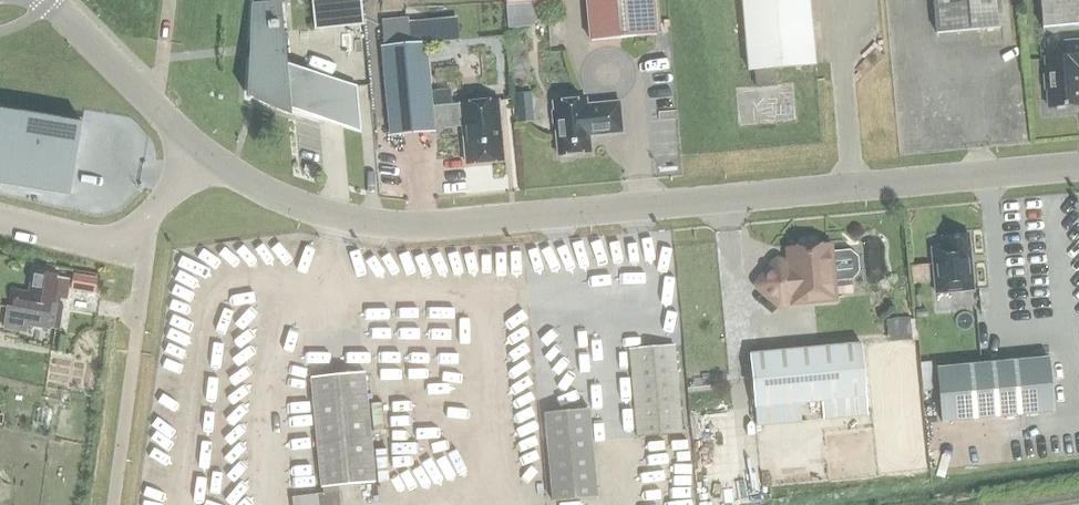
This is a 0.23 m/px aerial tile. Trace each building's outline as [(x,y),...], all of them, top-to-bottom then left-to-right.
[(247,96),(361,132),(356,86),(287,64),(281,0),(268,0),(268,5),(251,6),(247,96)] [(314,28),(363,24),(361,0),(311,0),(314,28)] [(590,40),(656,34),(653,0),(586,0),(590,40)] [(749,71),(754,71),(773,69),(815,65),(808,0),(741,0),(749,71)] [(936,30),(1000,24),(998,0),(933,0),(936,30)] [(1042,28),(1078,25),(1078,0),(1040,0),(1042,28)] [(1048,107),(1048,106),(1049,108),(1050,108),(1054,109),(1059,110),(1063,109),(1067,107),(1067,105),(1078,104),(1078,80),(1078,69),(1078,40),(1064,41),(1065,56),(1044,57),(1045,74),(1043,74),(1044,90),(1046,89),(1048,107)] [(384,46),(381,47),(390,135),(434,131),(435,131),(435,128),(442,128),(462,126),(466,163),(503,160),(498,100),(451,105),(450,92),(430,94),(425,43),(384,46)] [(754,71),(756,87),(737,88),(741,124),(795,119),(791,84),(775,85),(773,69),(754,71)] [(514,120),(531,120),(530,91),(513,91),(514,120)] [(619,102),(586,105),(586,99),(584,99),(585,103),(554,106),(554,102),(552,102),(553,111),(551,113),(552,123),(554,124),(557,155),(560,155),(562,157),(570,156),(572,154),(591,152),(589,135),(622,132),(619,102)] [(70,195),(81,122),(61,119),(61,118),(18,111),(17,112),(0,109),(0,183),(70,195)] [(968,234),(941,237),(942,246),(931,248),(935,293),(973,289),(968,234)] [(778,263),(759,285),(781,303),(787,297),(793,296),(793,301),(833,297),(831,281),(851,279),(857,272),(856,257),(849,251),(829,252),(828,247),(789,250),(790,268),(784,268),(778,263)] [(7,307),(4,329),(26,333),(27,326),(50,329),(50,328),(60,329),(64,305),(59,304),(54,304),(58,278),(59,275),(33,271),(29,293),(15,291),(12,308),(7,307)] [(72,289),(94,292),(96,276),(73,273),(72,289)] [(800,422),(798,403),(817,401),(819,421),(864,416),(862,397),(866,397),(861,343),(749,354),(756,426),(800,422)] [(629,349),(637,437),(681,433),(673,345),(629,349)] [(942,422),(1053,412),(1048,358),(937,368),(942,422)] [(311,377),(322,494),(292,497),(292,504),(339,504),(338,486),(374,482),(364,372),(311,377)] [(591,496),(587,408),(542,410),(546,498),(591,496)]
